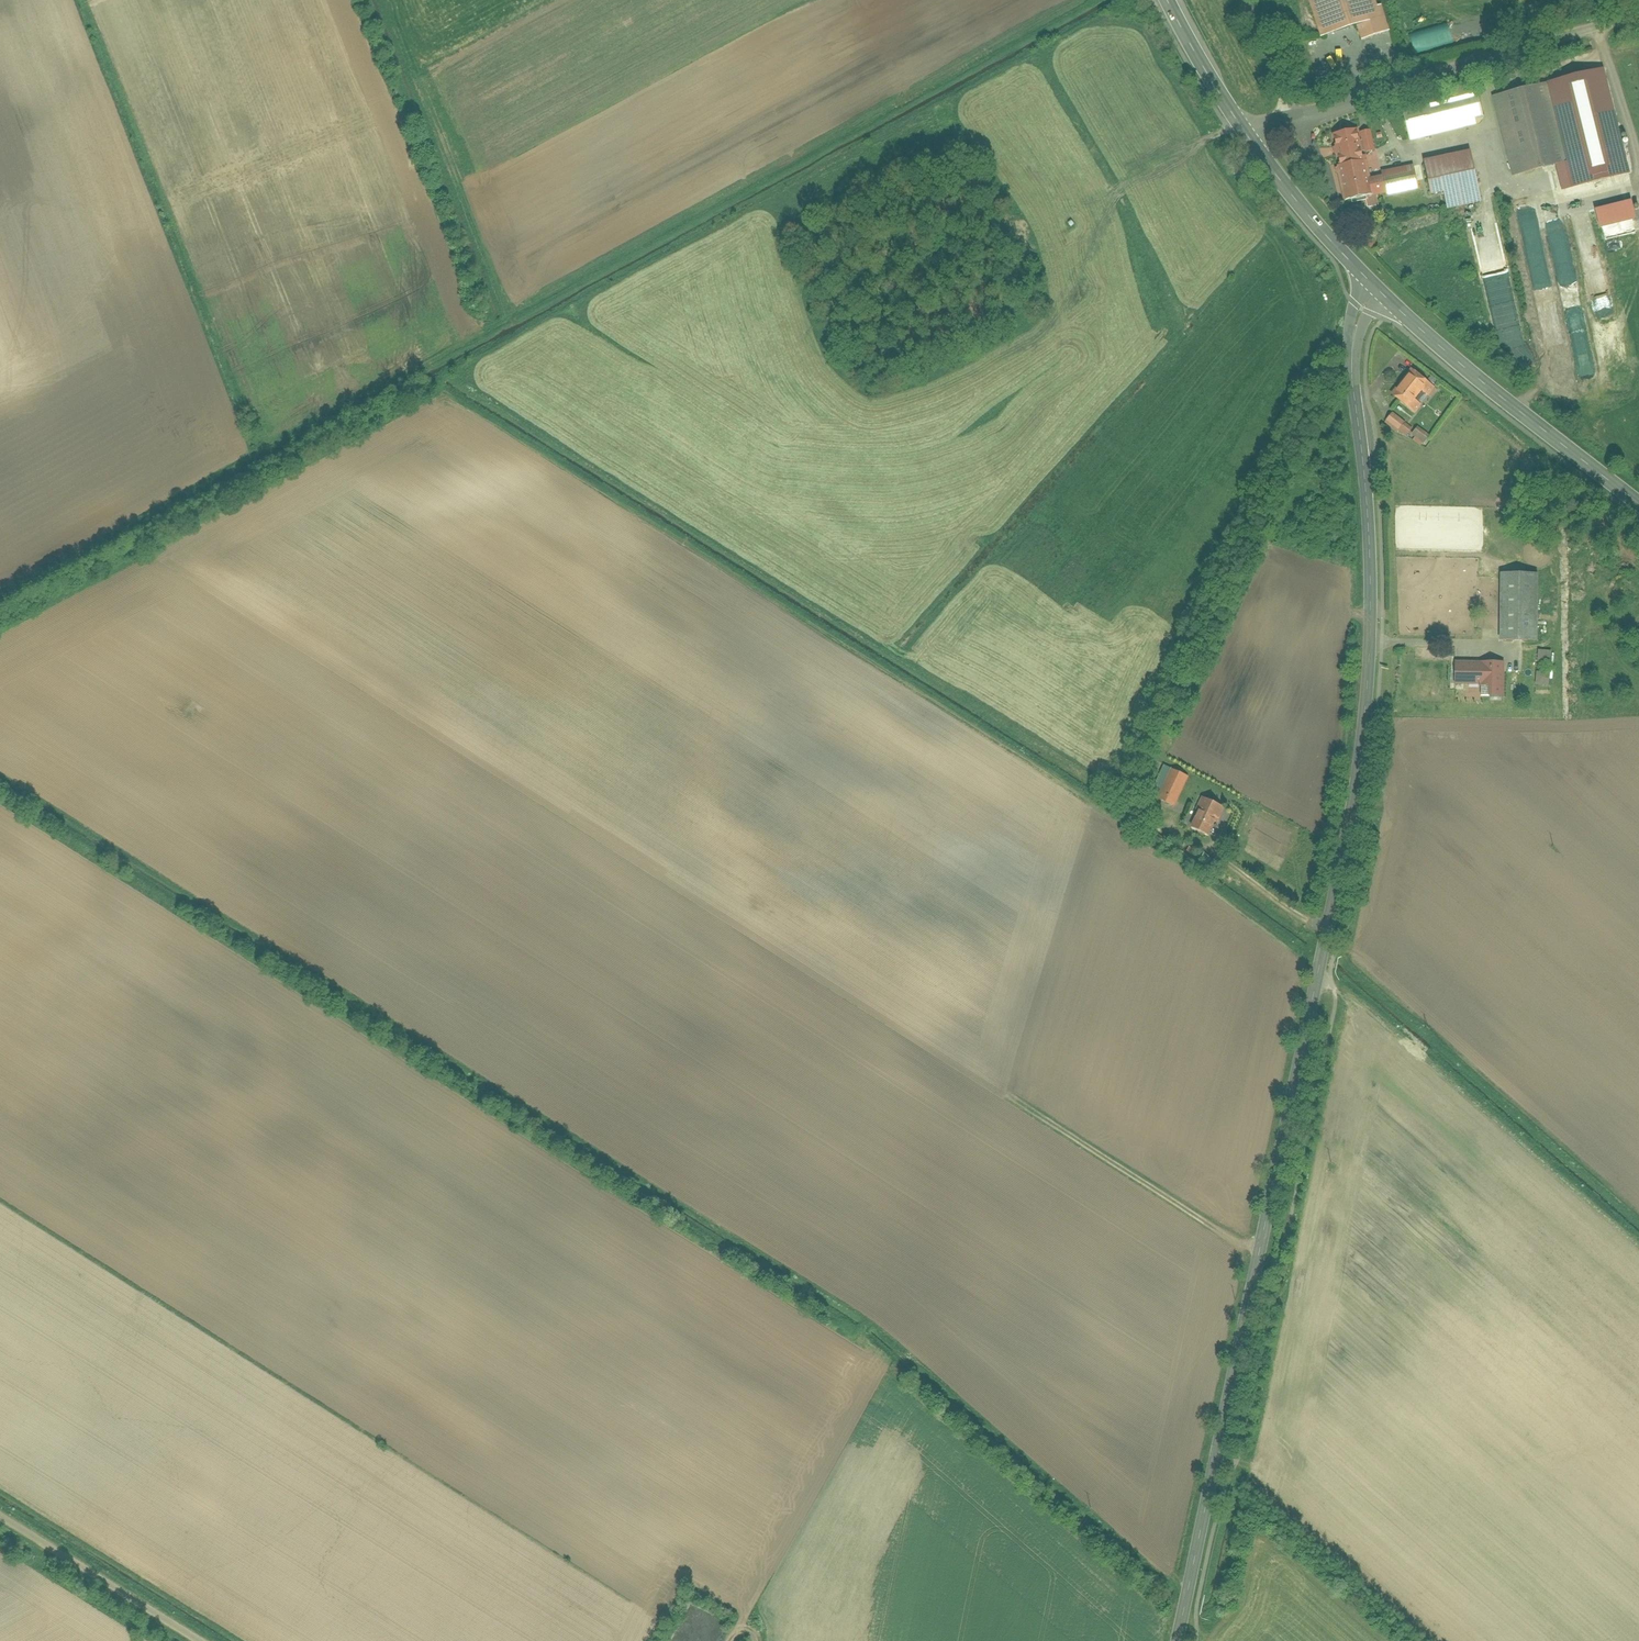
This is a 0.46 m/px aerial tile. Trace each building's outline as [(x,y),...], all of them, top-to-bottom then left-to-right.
[(1382,21),(1376,0),(1307,0),(1320,41),(1382,21)] [(1299,69),(1288,74),(1294,87),(1304,83),(1299,69)] [(1497,85),(1517,175),(1558,165),(1537,76),(1497,85)] [(1468,95),(1405,112),(1412,139),(1475,122),(1468,95)] [(1376,166),(1366,121),(1322,131),(1330,167),(1336,166),(1344,203),(1416,187),(1412,170),(1370,179),(1367,168),(1376,166)] [(1472,164),(1433,174),(1442,209),(1481,200),(1472,164)] [(1438,386),(1418,370),(1398,393),(1419,411),(1426,402),(1418,395),(1425,387),(1432,393),(1438,386)] [(1414,426),(1393,413),(1386,423),(1407,437),(1414,426)] [(1533,574),(1500,574),(1500,639),(1533,639),(1533,574)] [(1486,684),(1486,701),(1504,702),(1505,661),(1456,660),(1455,683),(1486,684)] [(1195,777),(1176,770),(1165,798),(1184,805),(1195,777)] [(1225,807),(1208,799),(1194,827),(1210,836),(1225,807)] [(1208,853),(1201,862),(1209,868),(1216,859),(1208,853)]
